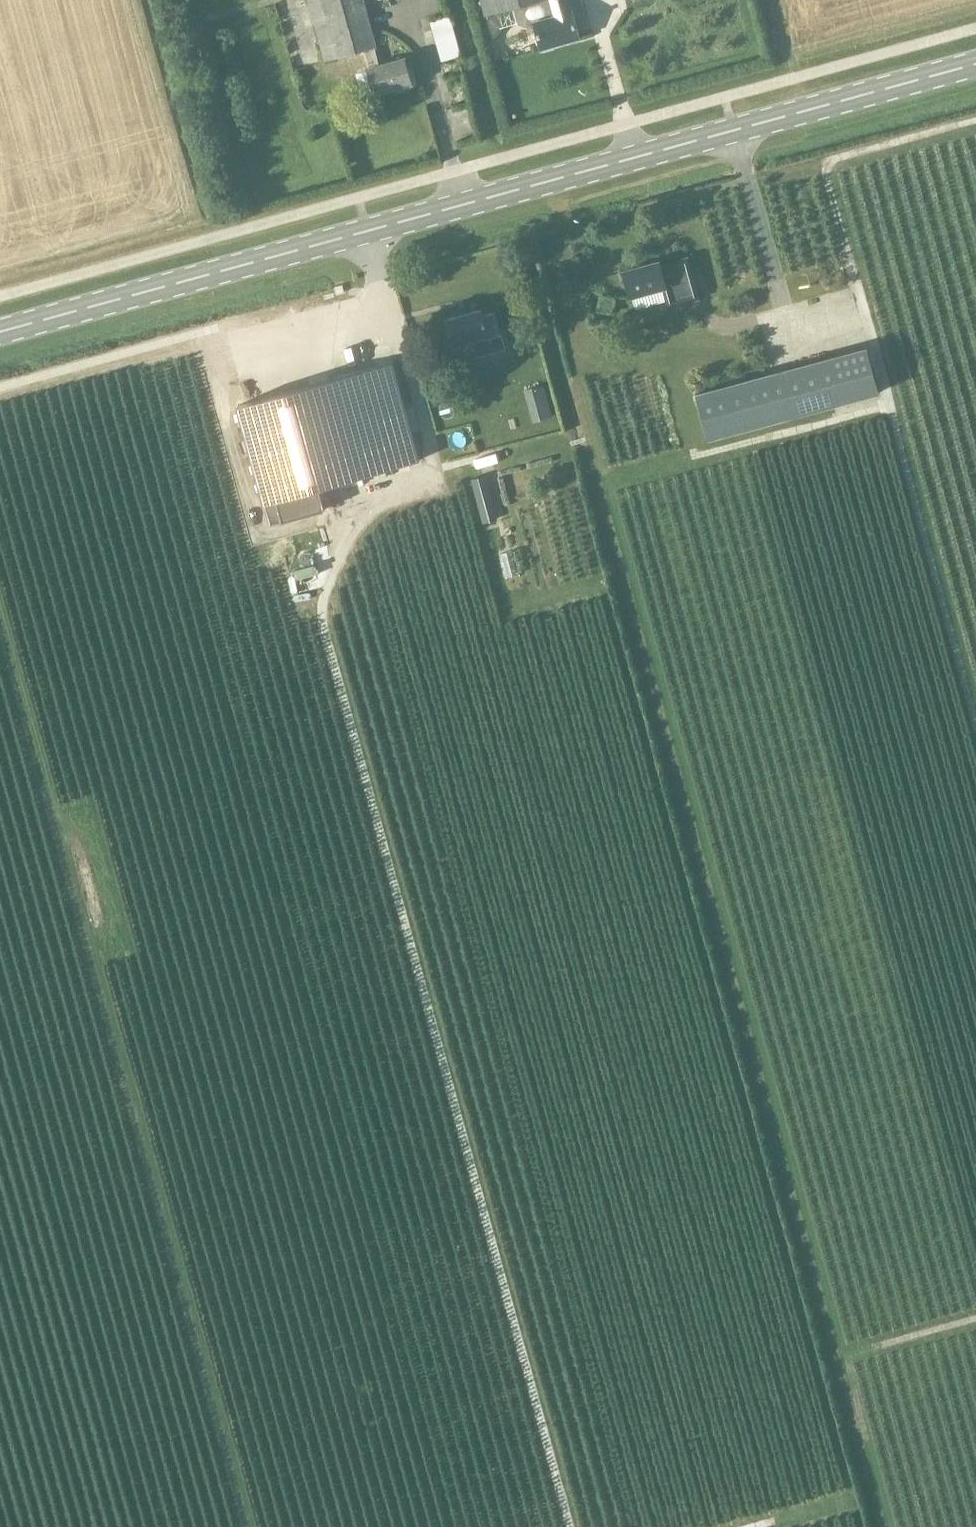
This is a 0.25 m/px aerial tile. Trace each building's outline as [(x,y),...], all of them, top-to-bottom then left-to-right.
[(411,84),(404,58),(378,65),(373,47),(375,46),(362,0),(307,0),(324,61),(363,50),(368,68),(375,94),(382,91),(383,92),(390,90),(390,89),(411,84)] [(485,15),(514,7),(519,23),(536,29),(541,48),(579,37),(572,13),(580,10),(577,0),(480,0),(485,15)] [(677,287),(674,277),(669,261),(657,262),(657,261),(620,271),(627,298),(663,288),(664,291),(677,287)] [(499,326),(494,309),(482,310),(482,309),(445,319),(452,345),(453,348),(468,343),(473,359),(500,351),(498,344),(503,342),(499,326)] [(252,338),(228,344),(238,383),(262,377),(252,338)] [(707,439),(879,394),(867,349),(695,394),(707,439)] [(419,460),(398,385),(399,385),(393,361),(332,378),(332,379),(237,405),(264,503),(276,500),(282,521),(324,510),(318,488),(419,460)] [(538,378),(522,383),(532,415),(548,410),(538,378)] [(471,471),(480,513),(498,510),(490,467),(471,471)] [(284,574),(290,593),(322,582),(316,563),(284,574)]
